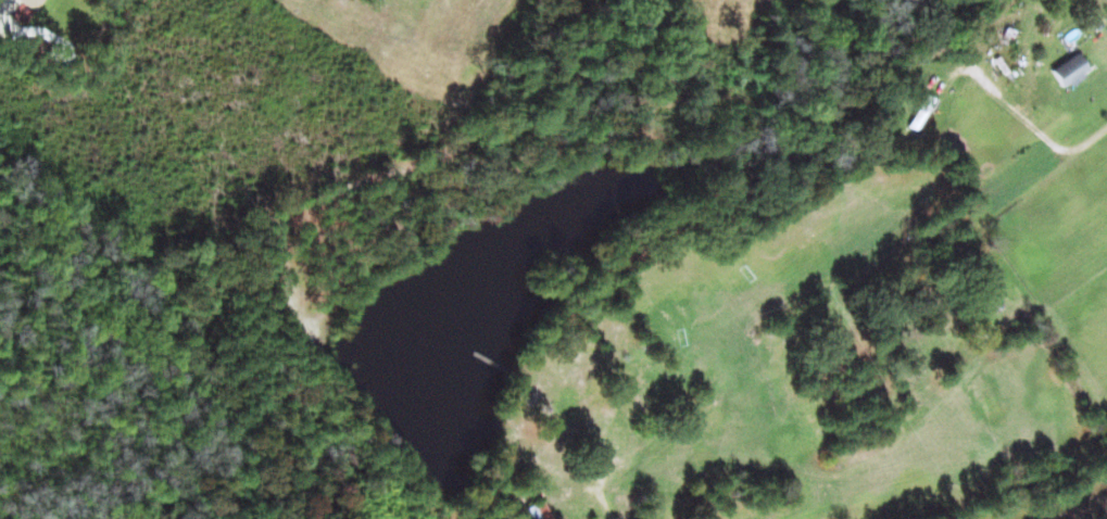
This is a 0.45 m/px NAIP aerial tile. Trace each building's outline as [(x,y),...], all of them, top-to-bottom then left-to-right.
[(35,11),(43,0),(18,0),(35,11)] [(1088,71),(1075,52),(1049,70),(1062,88),(1088,71)] [(914,129),(932,99),(924,94),(906,125),(914,129)] [(541,499),(526,507),(532,518),(551,518),(541,499)]
